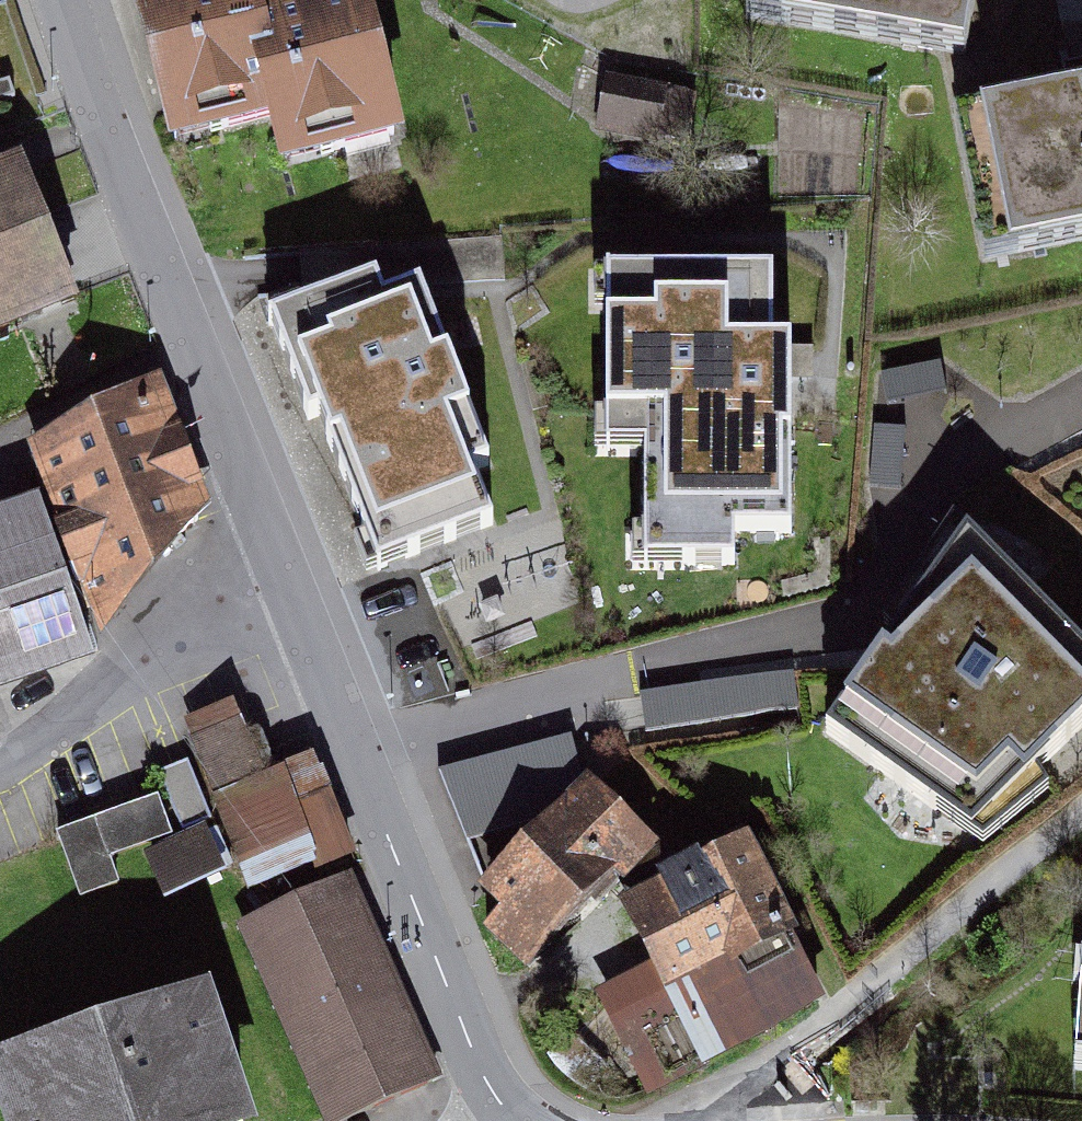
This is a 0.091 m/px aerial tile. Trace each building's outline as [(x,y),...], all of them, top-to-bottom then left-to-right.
[(397,163),(361,0),(334,0),(294,9),(292,0),(124,0),(110,3),(147,168),(253,144),(263,193),(397,163)] [(977,0),(734,0),(730,37),(968,67),(977,0)] [(600,91),(596,140),(691,148),(695,99),(600,91)] [(1081,262),(1081,115),(951,142),(980,283),(1081,262)] [(9,160),(0,164),(0,358),(77,327),(9,160)] [(708,531),(773,532),(777,330),(710,329),(713,285),(632,284),(633,303),(586,303),(583,405),(644,405),(637,566),(709,566),(708,531)] [(379,614),(521,551),(415,294),(269,353),(379,614)] [(229,567),(161,400),(38,450),(106,617),(229,567)] [(103,664),(43,516),(0,531),(0,701),(103,664)] [(953,533),(818,760),(953,864),(1081,727),(1081,653),(953,533)] [(577,743),(441,782),(476,850),(542,825),(583,788),(577,743)] [(332,774),(303,786),(290,753),(218,781),(253,872),(355,834),(332,774)] [(188,842),(221,831),(203,776),(169,787),(188,842)] [(535,975),(656,855),(592,792),(474,906),(535,975)] [(86,909),(123,895),(113,868),(176,845),(162,806),(61,843),(86,909)] [(170,911),(245,884),(228,836),(153,863),(170,911)] [(732,974),(791,942),(742,850),(601,925),(664,1042),(745,999),(732,974)] [(328,1120),(350,1120),(441,1084),(361,889),(251,934),(328,1120)] [(1081,1078),(1081,959),(1073,1078),(1081,1078)] [(224,988),(28,1058),(50,1120),(271,1120),(224,988)]
